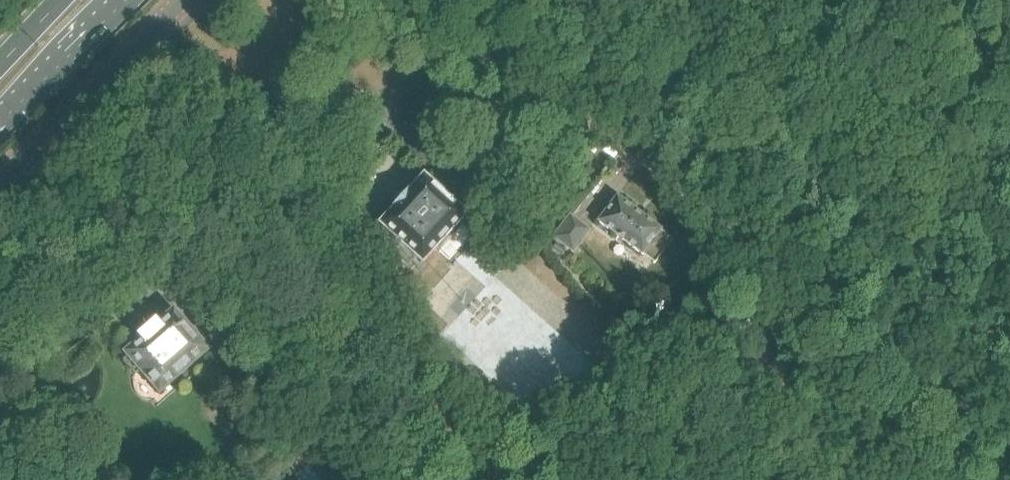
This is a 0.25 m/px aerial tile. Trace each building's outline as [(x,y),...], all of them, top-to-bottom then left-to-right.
[(465,216),(426,180),(424,178),(409,194),(408,193),(393,210),(393,211),(379,226),(382,228),(373,237),(405,267),(413,258),(420,264),(435,248),(450,262),(472,236),(460,226),(453,233),(451,231),(465,216)] [(652,263),(671,240),(615,197),(597,220),(652,263)] [(561,243),(578,221),(568,214),(552,235),(561,243)] [(201,345),(212,334),(201,322),(190,331),(174,312),(157,325),(155,322),(152,325),(150,325),(148,325),(146,326),(144,328),(142,330),(141,332),(141,334),(138,337),(141,341),(125,354),(128,358),(124,361),(135,375),(139,371),(159,394),(175,380),(180,386),(187,383),(191,380),(196,371),(191,365),(207,351),(201,345)]
